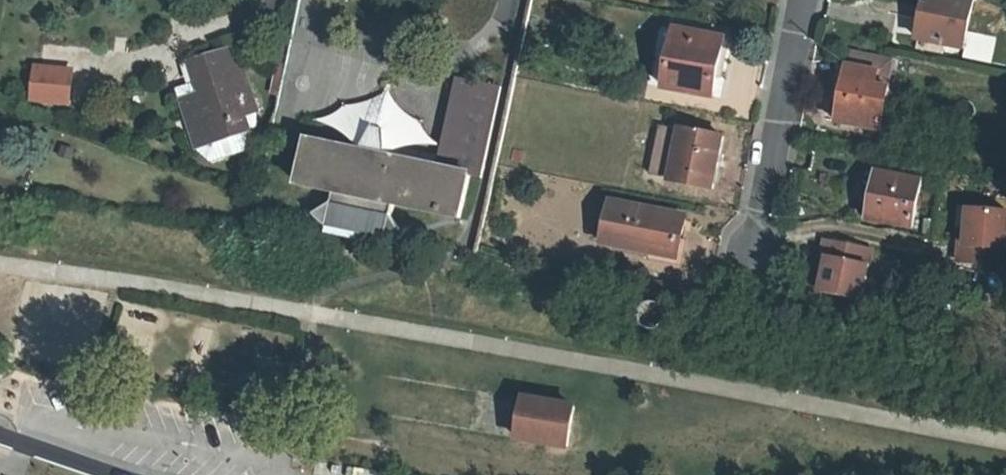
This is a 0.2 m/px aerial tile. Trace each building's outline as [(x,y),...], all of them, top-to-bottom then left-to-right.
[(917,39),(944,44),(963,48),(972,0),(932,0),(931,5),(925,4),(917,39)] [(712,95),(722,39),(676,30),(665,86),(712,95)] [(944,44),(917,39),(915,49),(942,54),(944,44)] [(175,90),(192,151),(211,162),(245,153),(256,134),(255,132),(260,127),(256,112),(238,52),(191,64),(196,84),(175,90)] [(35,67),(35,107),(78,107),(78,67),(35,67)] [(876,86),(878,72),(847,67),(837,122),(881,129),(888,88),(876,86)] [(331,227),(331,229),(385,241),(402,235),(389,218),(391,206),(457,221),(468,176),(479,178),(499,87),(455,77),(437,158),(386,146),(385,132),(372,129),(360,152),(308,141),(298,185),(334,193),(331,205),(315,215),(323,217),(331,227)] [(657,128),(649,173),(669,177),(668,179),(710,187),(719,137),(678,129),(677,131),(657,128)] [(911,227),(920,181),(876,173),(867,219),(911,227)] [(673,260),(681,218),(607,204),(600,245),(673,260)] [(966,207),(963,244),(957,244),(956,260),(1002,264),(1005,212),(1005,210),(966,207)] [(323,217),(315,215),(313,216),(326,228),(331,229),(331,227),(323,217)] [(871,248),(824,239),(821,255),(827,257),(820,292),(860,300),(871,248)] [(663,310),(657,308),(651,308),(646,312),(643,317),(643,323),(645,328),(649,333),(655,334),(661,334),(666,330),(669,325),(669,319),(667,314),(663,310)] [(530,398),(524,438),(572,446),(579,406),(530,398)]
